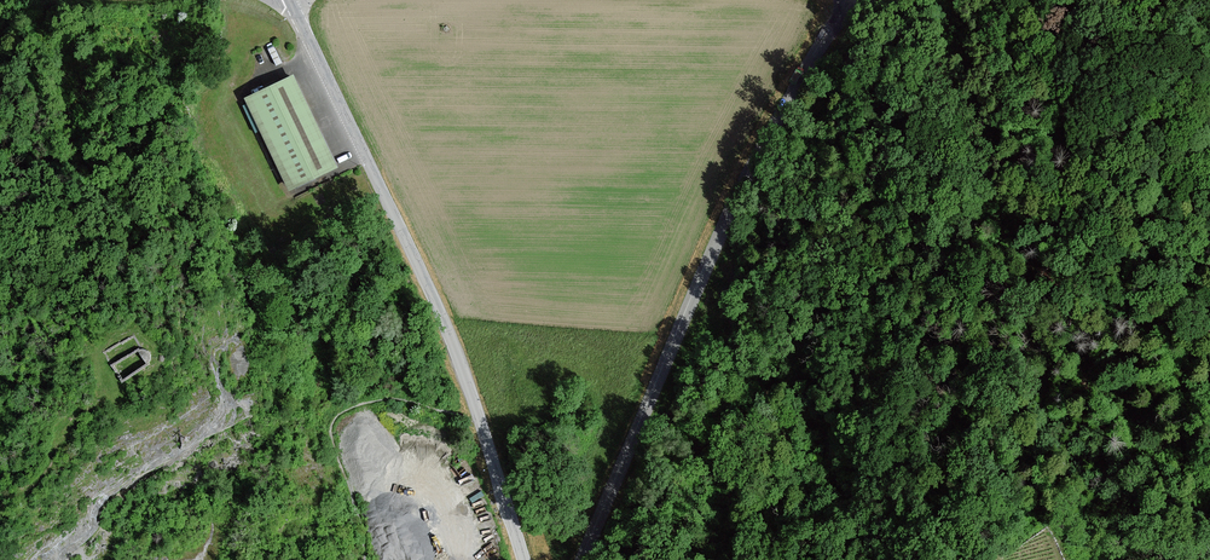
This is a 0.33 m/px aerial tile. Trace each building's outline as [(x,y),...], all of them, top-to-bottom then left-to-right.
[(293,75),(248,96),(288,183),(334,161),(293,75)]
